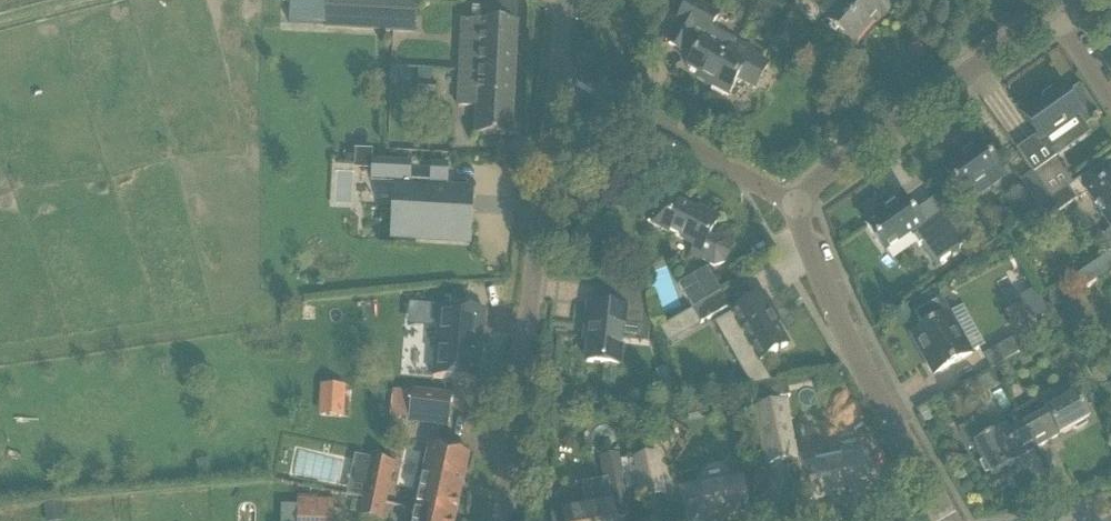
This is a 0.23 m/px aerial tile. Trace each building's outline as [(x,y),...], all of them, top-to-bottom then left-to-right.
[(289,23),(325,25),(325,28),(393,32),(394,13),(412,14),(413,0),(290,0),(289,23)] [(517,0),(482,0),(481,23),(461,22),(458,107),(477,108),(475,136),(511,137),(517,0)] [(667,44),(693,59),(687,69),(700,76),(698,80),(710,86),(727,96),(736,81),(754,91),(769,64),(751,54),(752,52),(734,42),(712,30),(721,15),(694,0),(687,0),(676,20),(679,22),(667,44)] [(894,3),(890,0),(845,0),(826,22),(852,44),(875,18),(878,21),(894,3)] [(394,13),(393,32),(411,33),(412,14),(394,13)] [(390,68),(389,85),(408,86),(409,68),(390,68)] [(418,71),(417,83),(430,84),(431,71),(418,71)] [(417,89),(417,97),(435,98),(436,84),(430,84),(417,83),(417,89)] [(1100,116),(1079,86),(1064,96),(1057,86),(1021,112),(1041,141),(1077,116),(1084,127),(1100,116)] [(978,143),(942,169),(955,187),(962,198),(968,206),(1005,180),(999,172),(991,161),(978,143)] [(1051,200),(1073,185),(1054,158),(1032,174),(1051,200)] [(371,164),(371,179),(380,182),(380,185),(379,210),(391,210),(401,211),(400,237),(392,236),(392,238),(466,241),(468,214),(472,214),(473,214),(473,196),(447,194),(447,189),(448,167),(430,166),(430,183),(410,182),(411,165),(371,164)] [(1031,173),(1020,182),(1020,183),(1039,209),(1051,200),(1032,174),(1031,173)] [(1088,194),(1110,230),(1110,179),(1088,194)] [(1048,221),(1075,202),(1067,190),(1073,185),(1051,200),(1039,209),(1048,221)] [(698,216),(661,196),(647,223),(692,246),(688,257),(713,267),(724,263),(729,254),(726,243),(715,238),(714,240),(709,237),(718,220),(700,212),(698,216)] [(872,218),(864,224),(885,252),(903,239),(911,234),(914,238),(913,239),(919,248),(920,247),(935,267),(940,263),(950,257),(960,250),(968,262),(976,257),(967,245),(935,199),(915,213),(913,215),(901,198),(881,212),(872,218)] [(1110,254),(1073,279),(1081,292),(1095,283),(1096,286),(1110,276),(1110,253),(1110,254)] [(692,311),(721,294),(707,269),(677,286),(692,311)] [(586,362),(586,363),(618,367),(623,326),(643,328),(648,288),(639,286),(617,284),(601,282),(598,308),(590,307),(587,328),(591,329),(587,362),(586,362)] [(678,319),(659,330),(668,345),(686,334),(701,326),(700,325),(729,308),(721,294),(692,311),(678,319)] [(743,371),(787,347),(786,345),(785,346),(769,317),(772,315),(762,297),(716,324),(717,325),(743,371)] [(933,375),(953,364),(971,354),(940,300),(914,314),(923,330),(911,336),(933,375)] [(406,305),(400,376),(432,379),(478,383),(484,311),(438,307),(406,305)] [(990,369),(1019,353),(1011,340),(982,356),(990,369)] [(669,367),(656,372),(664,396),(678,391),(669,367)] [(994,374),(987,378),(995,392),(1002,389),(994,374)] [(778,382),(752,387),(755,404),(782,399),(778,382)] [(318,416),(345,417),(346,385),(319,384),(318,416)] [(446,426),(449,397),(393,390),(390,418),(408,420),(407,422),(446,426)] [(1088,421),(1077,402),(1074,396),(1045,412),(1039,400),(1015,413),(1022,427),(1036,449),(1058,437),(1059,438),(1088,421)] [(791,488),(805,486),(808,501),(846,494),(847,500),(867,496),(860,454),(830,460),(830,461),(803,466),(801,456),(793,458),(790,440),(787,440),(783,424),(786,423),(783,406),(757,411),(768,465),(786,461),(791,488)] [(996,435),(990,438),(980,420),(959,432),(970,451),(974,449),(991,478),(1014,464),(1013,462),(1036,449),(1022,427),(1015,413),(992,426),(996,435)] [(455,518),(469,456),(429,447),(415,510),(455,518)] [(562,510),(563,515),(565,520),(614,520),(630,516),(626,492),(619,455),(600,459),(603,481),(581,485),(585,506),(562,510)] [(639,461),(633,462),(640,501),(646,500),(665,497),(658,457),(639,461)] [(386,504),(394,466),(368,460),(361,499),(386,504)] [(742,497),(738,480),(683,491),(689,520),(703,520),(724,517),(725,520),(733,520),(746,518),(742,497)] [(386,504),(361,499),(357,516),(381,520),(382,520),(386,504)] [(333,501),(296,500),(296,520),(333,520),(333,501)] [(455,518),(415,510),(412,520),(454,520),(455,518)]
